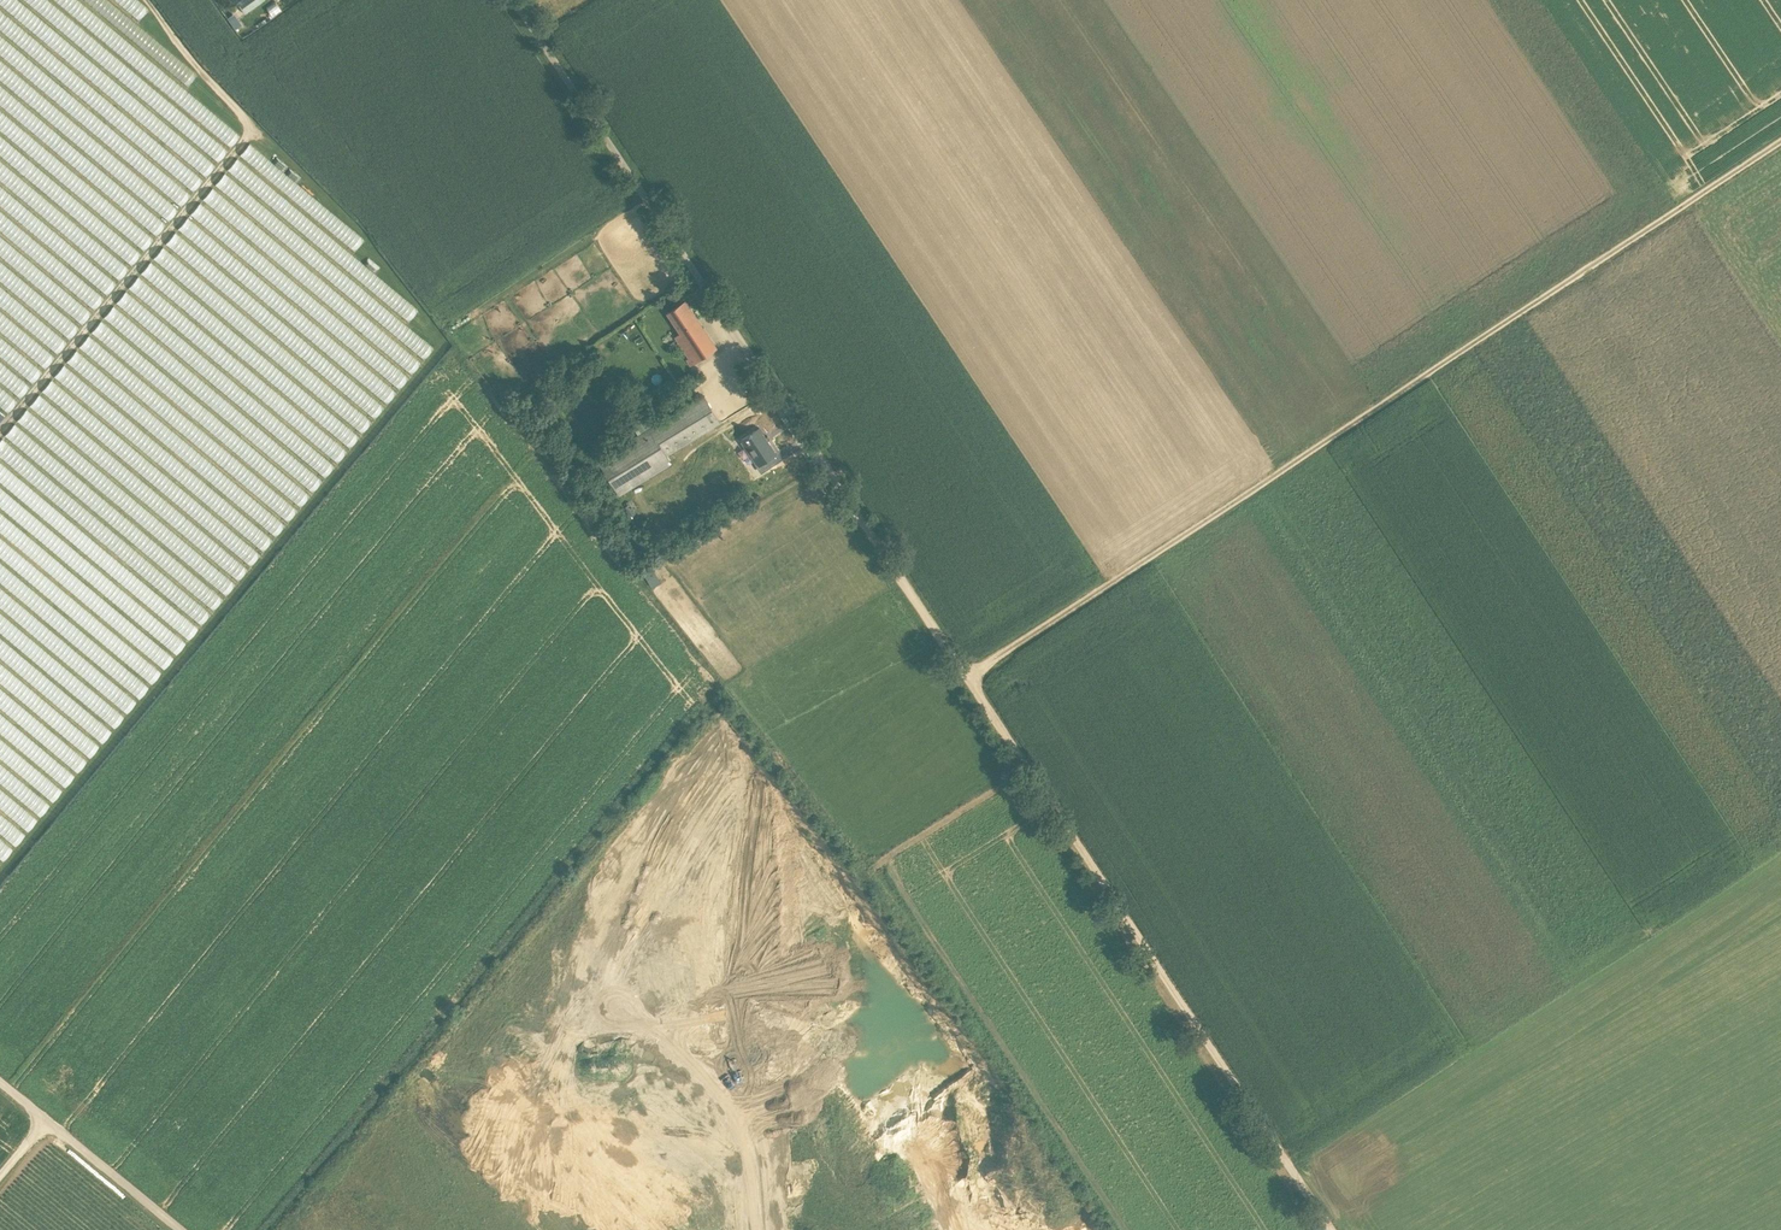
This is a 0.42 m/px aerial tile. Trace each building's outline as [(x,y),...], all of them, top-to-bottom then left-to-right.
[(217,161),(14,0),(0,0),(0,34),(195,188),(205,175),(205,176),(217,161)] [(218,160),(228,148),(47,0),(21,0),(218,160)] [(241,131),(77,0),(51,0),(231,144),(241,131)] [(108,0),(83,0),(188,82),(198,70),(108,0)] [(138,19),(148,6),(140,0),(115,0),(138,19)] [(245,14),(263,2),(262,0),(235,0),(245,14)] [(158,231),(167,220),(168,220),(179,206),(180,206),(193,189),(0,40),(0,109),(158,231)] [(155,235),(0,112),(0,132),(145,247),(155,235)] [(108,291),(117,280),(118,280),(130,265),(143,248),(0,137),(0,207),(108,291)] [(354,250),(364,237),(247,143),(238,155),(285,192),(282,196),(302,211),(303,209),(354,250)] [(211,186),(198,202),(413,370),(422,359),(423,359),(434,344),(406,322),(419,305),(233,160),(224,172),(223,171),(212,186),(211,186)] [(198,202),(187,215),(399,387),(409,374),(198,202)] [(95,307),(106,293),(0,210),(0,233),(95,307)] [(173,232),(388,400),(398,387),(183,219),(173,232)] [(375,416),(385,403),(172,232),(162,245),(375,416)] [(59,350),(68,339),(68,340),(79,325),(22,281),(18,273),(81,323),(93,309),(0,237),(0,278),(5,282),(10,290),(0,282),(0,304),(59,350)] [(351,445),(361,431),(362,432),(373,417),(159,248),(150,259),(137,276),(351,445)] [(338,461),(348,448),(136,277),(126,289),(338,461)] [(113,304),(326,475),(336,462),(123,291),(113,304)] [(691,365),(716,349),(684,301),(668,312),(681,332),(675,336),(684,348),(681,350),(691,365)] [(314,489),(324,476),(110,307),(100,320),(314,489)] [(98,322),(88,335),(301,504),(312,491),(98,322)] [(43,369),(0,334),(0,355),(33,381),(43,369)] [(288,519),(299,507),(86,336),(76,349),(288,519)] [(276,535),(286,522),(74,350),(64,363),(276,535)] [(31,383),(0,358),(0,379),(21,396),(31,383)] [(38,395),(253,562),(263,549),(263,550),(275,535),(60,367),(51,378),(38,395)] [(739,417),(755,407),(734,373),(718,383),(739,417)] [(20,396),(0,381),(0,405),(8,411),(20,396)] [(721,422),(705,396),(652,428),(639,436),(598,460),(619,495),(672,463),(667,455),(721,422)] [(0,438),(0,463),(203,621),(213,609),(37,473),(44,475),(215,608),(225,594),(226,594),(237,581),(124,493),(132,496),(239,579),(250,564),(35,397),(30,404),(28,409),(136,493),(128,491),(24,410),(17,419),(15,425),(13,423),(4,434),(3,438),(1,437),(0,438)] [(633,425),(639,436),(652,428),(645,417),(633,425)] [(742,439),(743,441),(744,441),(757,462),(762,458),(765,462),(766,462),(767,464),(766,464),(769,468),(774,465),(770,459),(777,454),(768,440),(770,439),(768,436),(766,437),(760,427),(752,432),(752,431),(749,433),(750,434),(742,439)] [(199,626),(0,464),(0,485),(189,638),(199,626)] [(178,651),(188,638),(0,491),(0,512),(178,651)] [(166,666),(176,653),(0,516),(0,536),(166,666)] [(152,683),(162,670),(0,538),(0,559),(152,683)] [(150,685),(0,563),(0,584),(139,698),(150,685)] [(128,711),(138,698),(0,588),(0,609),(128,711)] [(116,726),(126,713),(0,613),(0,634),(116,726)] [(103,742),(113,729),(0,637),(0,659),(103,742)] [(101,744),(0,662),(0,683),(90,757),(101,744)] [(88,759),(0,687),(0,708),(78,771),(88,759)] [(0,711),(0,732),(66,785),(76,772),(0,711)] [(64,787),(0,736),(0,757),(54,800),(64,787)] [(51,802),(0,761),(0,807),(29,830),(39,817),(51,802)] [(5,858),(14,847),(28,830),(0,809),(0,854),(5,858)]
